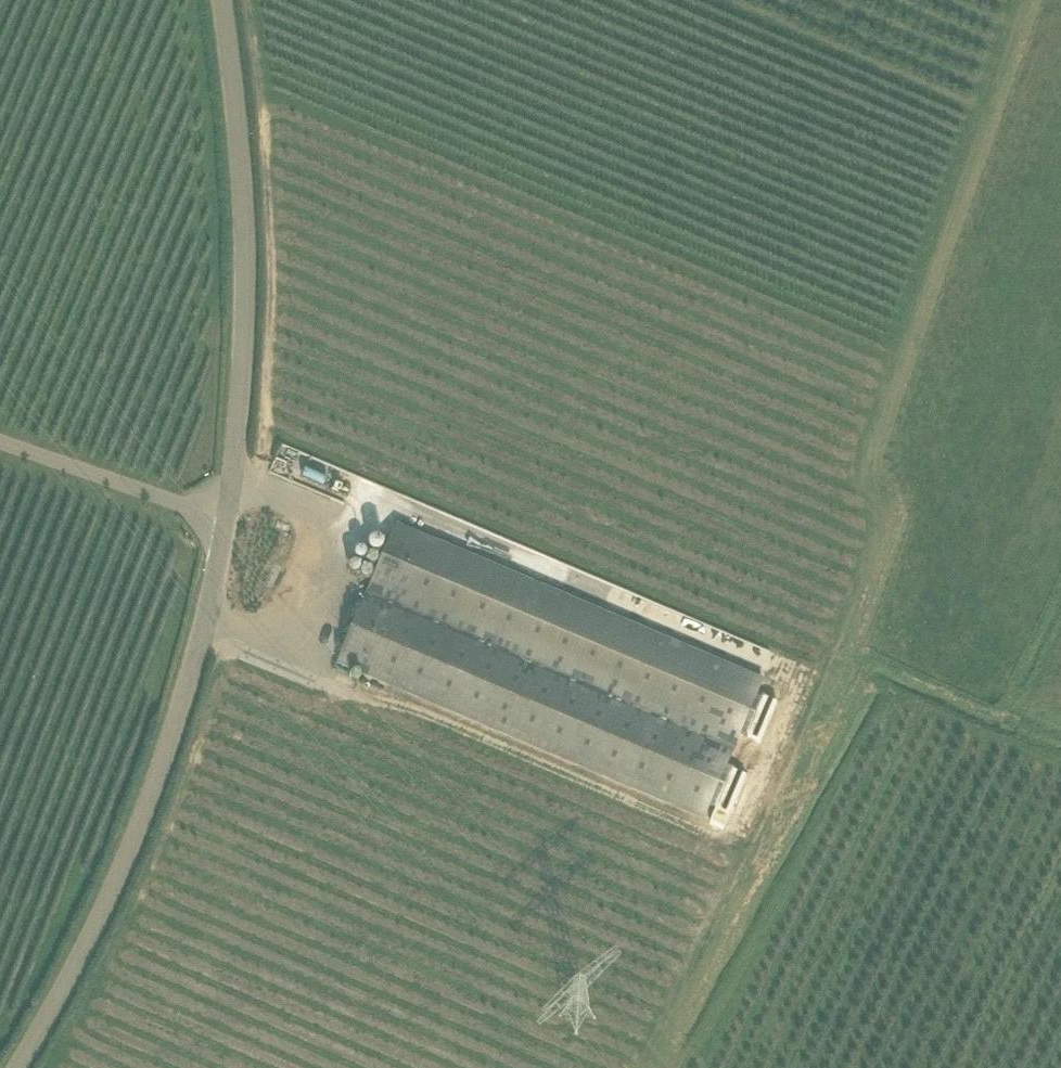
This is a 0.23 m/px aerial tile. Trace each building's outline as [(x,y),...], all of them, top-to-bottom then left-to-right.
[(397,526),(339,664),(704,819),(762,681),(397,526)]
